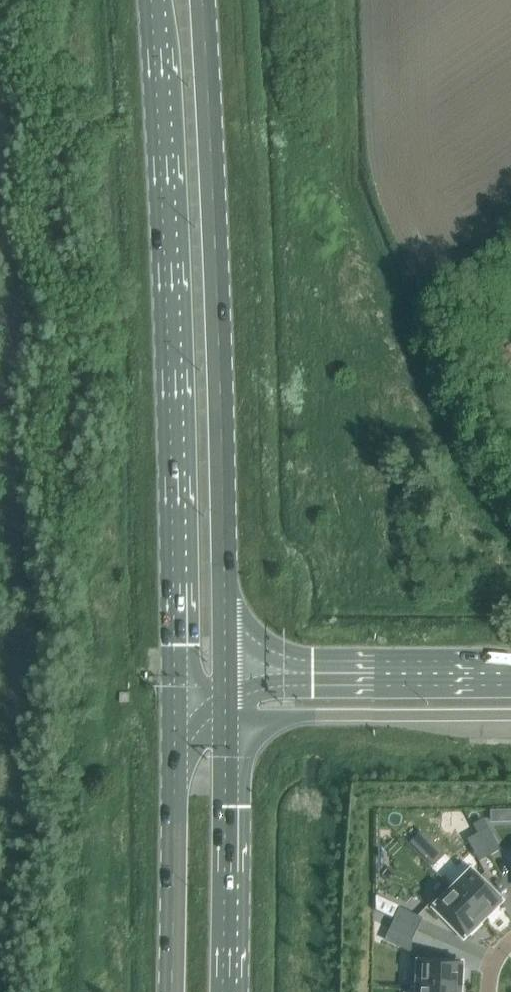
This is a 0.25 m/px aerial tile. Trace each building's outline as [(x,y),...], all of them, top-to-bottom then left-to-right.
[(488,828),(477,834),(489,856),(500,850),(488,828)] [(477,834),(466,840),(479,862),(489,856),(477,834)] [(452,888),(452,889),(483,921),(487,917),(488,919),(498,909),(496,907),(501,903),(503,901),(472,869),(469,871),(452,888)] [(449,885),(430,903),(434,906),(431,908),(463,940),(465,938),(469,934),(471,935),(481,926),(479,924),(483,921),(452,889),(452,888),(449,885)] [(422,918),(375,896),(375,910),(394,918),(394,919),(416,930),(422,918)] [(394,919),(388,930),(411,941),(416,930),(394,919)] [(411,962),(410,988),(415,989),(415,988),(460,989),(460,984),(463,984),(463,971),(461,971),(461,964),(461,961),(416,959),(416,962),(411,962)]
